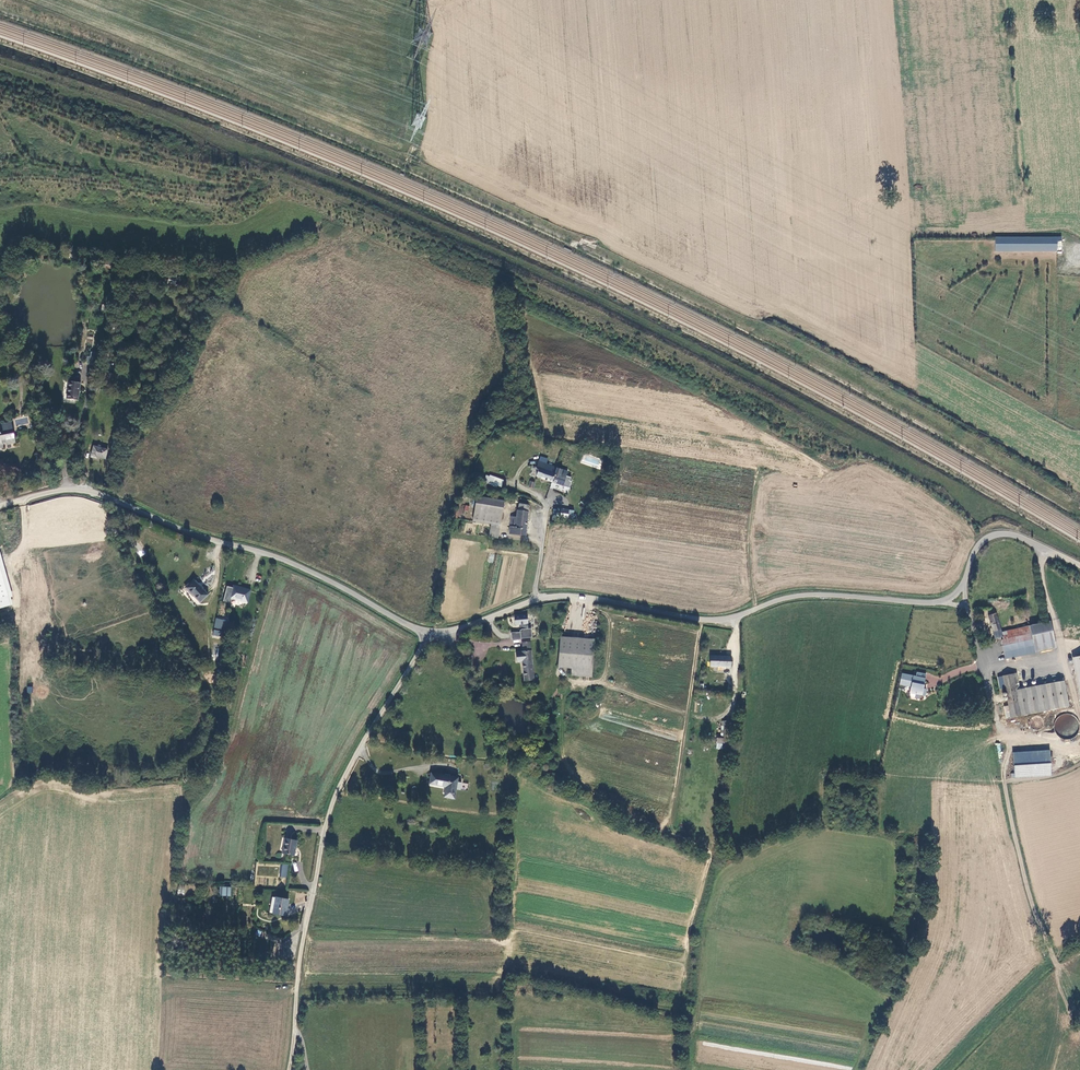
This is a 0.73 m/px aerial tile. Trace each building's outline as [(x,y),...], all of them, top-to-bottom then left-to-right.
[(995,238),(995,251),(1057,251),(1057,242),(1061,242),(1061,238),(995,238)] [(125,295),(129,279),(122,277),(118,293),(125,295)] [(114,348),(125,351),(127,344),(116,340),(114,348)] [(89,364),(98,365),(100,353),(91,352),(89,364)] [(66,398),(77,400),(80,383),(68,381),(66,398)] [(5,444),(15,442),(10,421),(0,423),(2,431),(0,431),(0,448),(1,448),(0,443),(5,442),(5,444)] [(110,450),(117,452),(120,439),(122,434),(115,433),(113,438),(115,439),(114,443),(112,443),(110,450)] [(107,449),(92,445),(89,457),(95,459),(96,456),(104,459),(107,449)] [(544,480),(554,484),(559,470),(542,464),(539,471),(541,471),(539,478),(544,480)] [(559,470),(554,484),(566,487),(571,474),(559,470)] [(501,488),(504,480),(487,474),(484,482),(501,488)] [(477,496),(475,509),(502,515),(504,501),(477,496)] [(527,512),(526,512),(527,505),(518,504),(517,510),(516,510),(515,517),(527,518),(527,512)] [(501,526),(502,515),(475,509),(473,521),(492,524),(501,526)] [(527,518),(515,517),(509,517),(509,525),(515,526),(514,534),(525,534),(527,518)] [(500,529),(491,528),(489,538),(498,539),(500,529)] [(137,552),(140,557),(145,554),(142,549),(137,552)] [(9,601),(7,594),(5,595),(0,577),(0,603),(9,601)] [(207,595),(192,579),(184,588),(198,603),(207,595)] [(248,602),(251,590),(233,586),(230,598),(248,602)] [(1002,637),(1001,633),(995,612),(993,613),(993,610),(988,611),(989,614),(988,614),(995,639),(1002,637)] [(530,627),(528,627),(527,614),(521,615),(514,615),(514,625),(520,624),(521,632),(512,633),(512,640),(531,638),(530,627)] [(1052,619),(1001,633),(1002,637),(1001,638),(1007,660),(1059,647),(1052,619)] [(559,636),(557,667),(570,668),(591,669),(593,638),(559,636)] [(522,659),(522,662),(524,681),(534,680),(530,642),(523,643),(523,652),(516,653),(517,659),(522,659)] [(1070,658),(1079,705),(1079,655),(1070,658)] [(733,667),(733,657),(712,657),(712,667),(733,667)] [(591,669),(570,668),(570,675),(591,676),(591,669)] [(916,676),(902,673),(899,685),(911,687),(909,693),(925,696),(926,689),(922,688),(922,685),(924,685),(926,674),(917,672),(916,676)] [(1017,673),(1003,676),(1011,717),(1069,706),(1064,681),(1020,689),(1017,673)] [(726,740),(727,722),(723,722),(721,739),(714,739),(714,743),(725,744),(726,740)] [(1013,766),(1050,764),(1049,751),(1012,753),(1013,766)] [(1051,775),(1050,764),(1013,766),(1014,773),(1014,777),(1051,775)] [(429,783),(446,786),(445,797),(452,798),(455,779),(444,777),(444,774),(430,772),(429,783)] [(295,855),(298,840),(286,838),(283,852),(295,855)] [(287,877),(288,866),(281,866),(279,877),(287,877)] [(292,900),(276,897),(273,913),(289,915),(292,900)]
